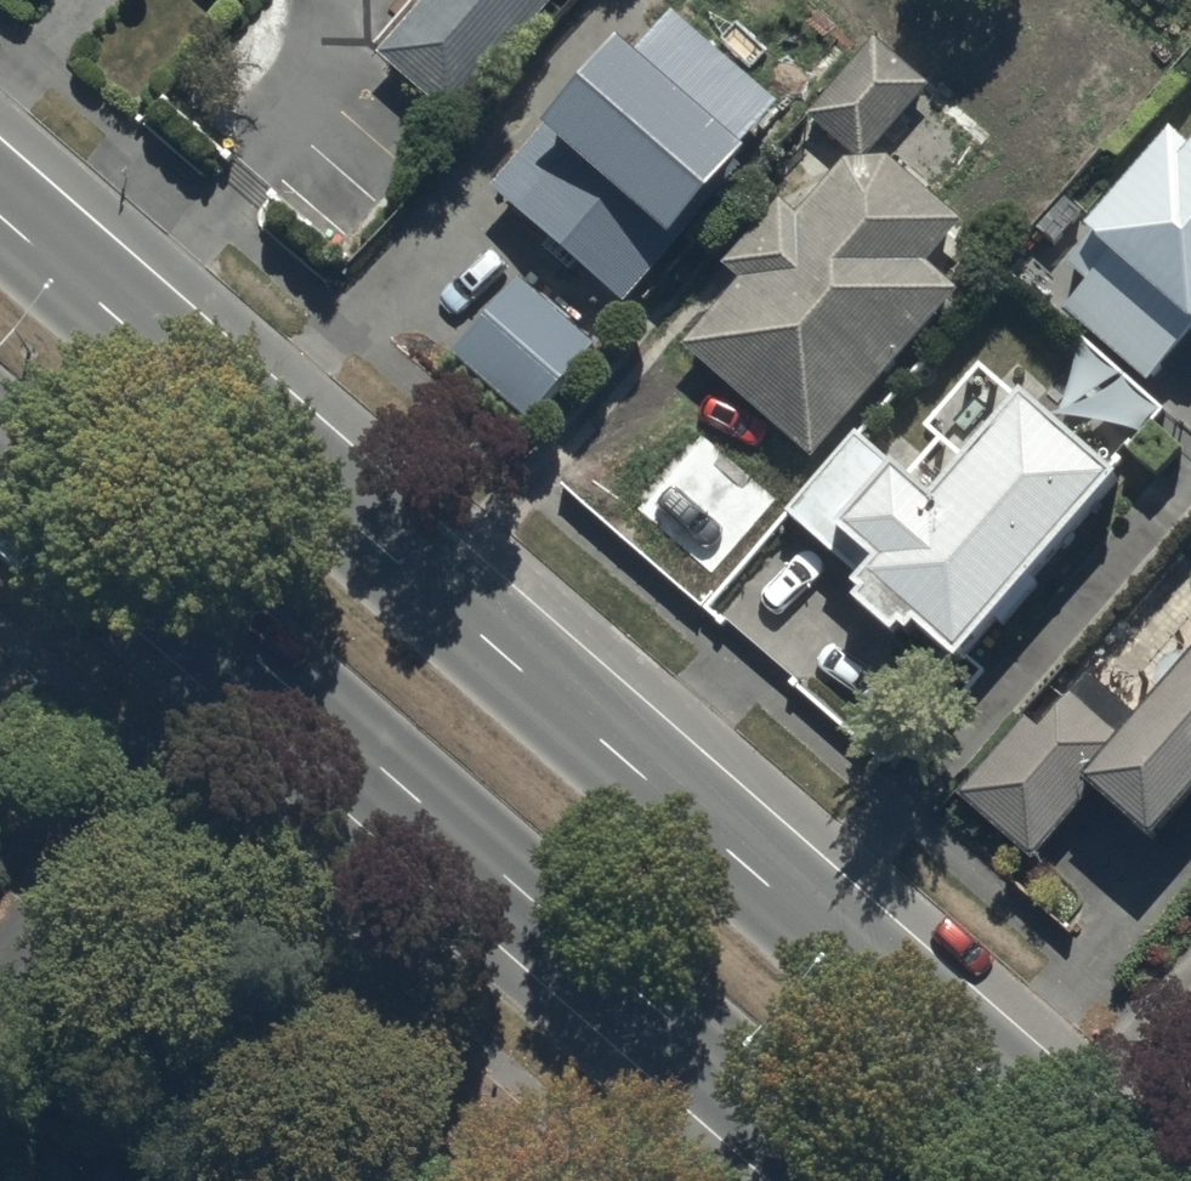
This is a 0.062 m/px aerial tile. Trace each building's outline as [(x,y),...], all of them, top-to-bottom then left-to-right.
[(383,52),(459,114),(553,0),(425,0),(383,52)] [(639,51),(622,36),(493,188),(627,302),(689,229),(683,224),(749,146),(721,122),(757,80),(675,10),(639,51)] [(723,263),(738,276),(681,339),(814,458),(962,293),(956,288),(975,266),(947,241),(967,218),(952,205),(1004,146),(882,37),(812,115),(853,152),(798,213),(781,198),(723,263)] [(1175,125),(1090,226),(1063,203),(1039,233),(1092,277),(1064,311),(1149,382),(1190,332),(1190,139),(1175,125)] [(525,275),(447,354),(520,426),(598,347),(525,275)] [(1120,467),(1026,388),(1019,397),(980,365),(929,428),(941,438),(911,476),(863,437),(794,523),(861,577),(846,596),(897,636),(905,626),(912,632),(918,624),(964,661),(1120,467)] [(1190,794),(1190,658),(1125,736),(1074,693),(1043,729),(1025,714),(959,791),(1038,858),(1097,788),(1155,837),(1190,794)]
